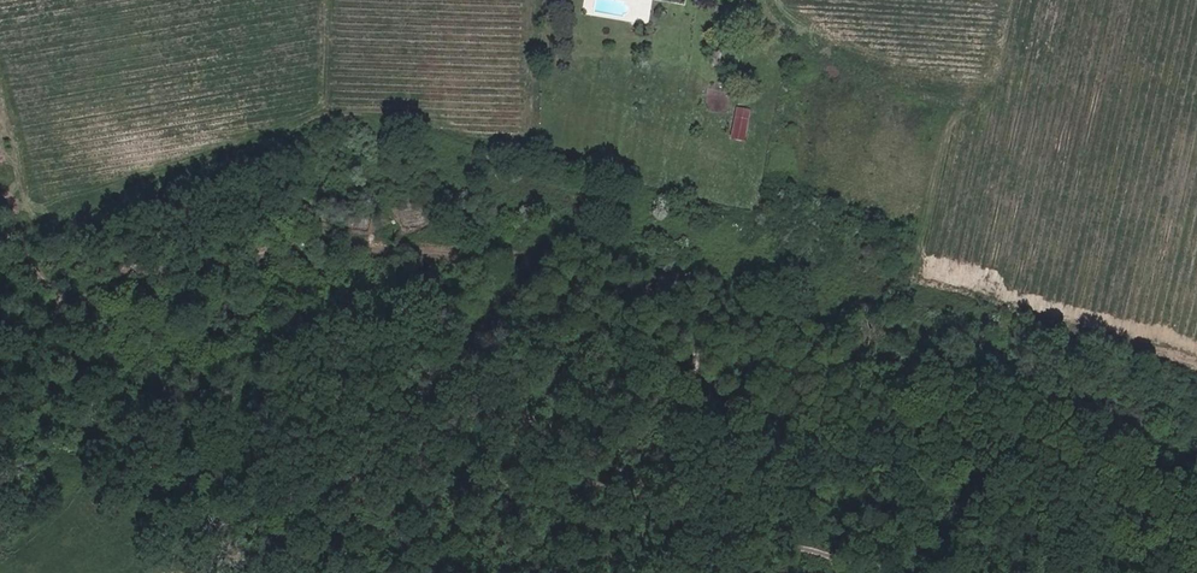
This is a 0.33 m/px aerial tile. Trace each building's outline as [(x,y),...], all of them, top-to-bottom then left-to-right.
[(713,69),(722,70),(725,57),(716,55),(713,69)] [(733,141),(739,142),(747,143),(754,111),(743,107),(740,107),(733,141)]
